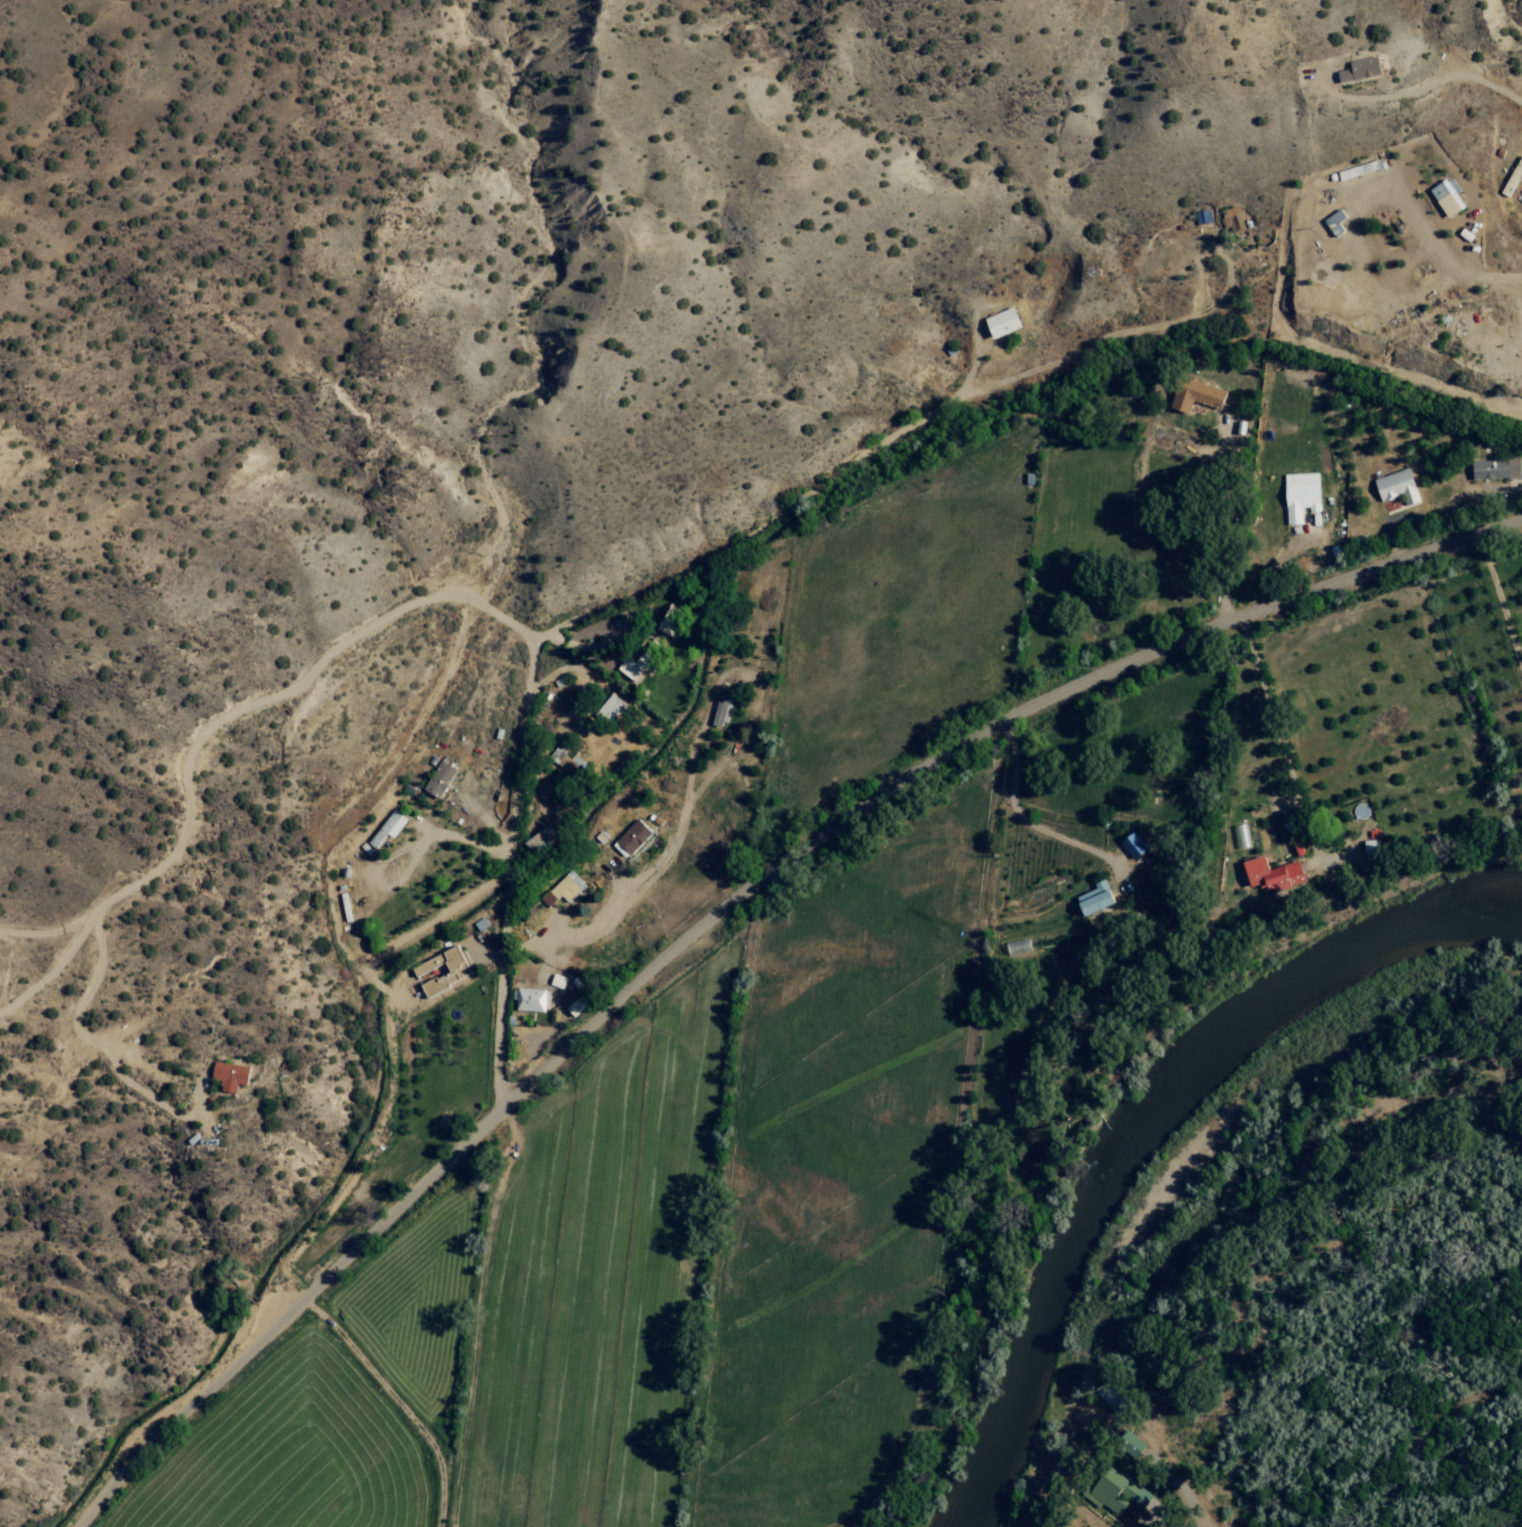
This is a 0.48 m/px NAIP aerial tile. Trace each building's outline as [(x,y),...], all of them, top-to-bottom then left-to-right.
[(1514,153),(1497,193),(1508,197),(1521,164),(1521,156),(1514,153)] [(1426,186),(1438,217),(1456,210),(1443,179),(1426,186)] [(1030,329),(1023,308),(991,319),(999,340),(1030,329)] [(1231,389),(1180,381),(1176,410),(1195,413),(1196,404),(1228,409),(1231,389)] [(1468,457),(1467,477),(1515,478),(1516,459),(1468,457)] [(1415,501),(1407,468),(1371,477),(1376,501),(1399,495),(1401,504),(1415,501)] [(612,725),(627,709),(614,696),(599,712),(612,725)] [(427,791),(444,801),(461,771),(443,761),(427,791)] [(409,821),(397,810),(369,843),(381,854),(409,821)] [(630,861),(655,835),(640,820),(614,846),(630,861)] [(1230,824),(1234,847),(1249,844),(1245,821),(1230,824)] [(1234,860),(1241,886),(1253,883),(1256,894),(1300,883),(1294,859),(1260,868),(1257,854),(1234,860)] [(567,909),(588,888),(572,872),(551,892),(567,909)] [(1074,915),(1106,902),(1101,889),(1104,888),(1100,878),(1089,882),(1092,888),(1067,898),(1074,915)] [(477,979),(462,947),(422,966),(430,982),(424,985),(431,1000),(477,979)] [(551,991),(518,991),(518,1013),(551,1013),(551,991)] [(254,1087),(256,1069),(218,1064),(215,1083),(226,1084),(225,1094),(242,1096),(243,1086),(254,1087)]
